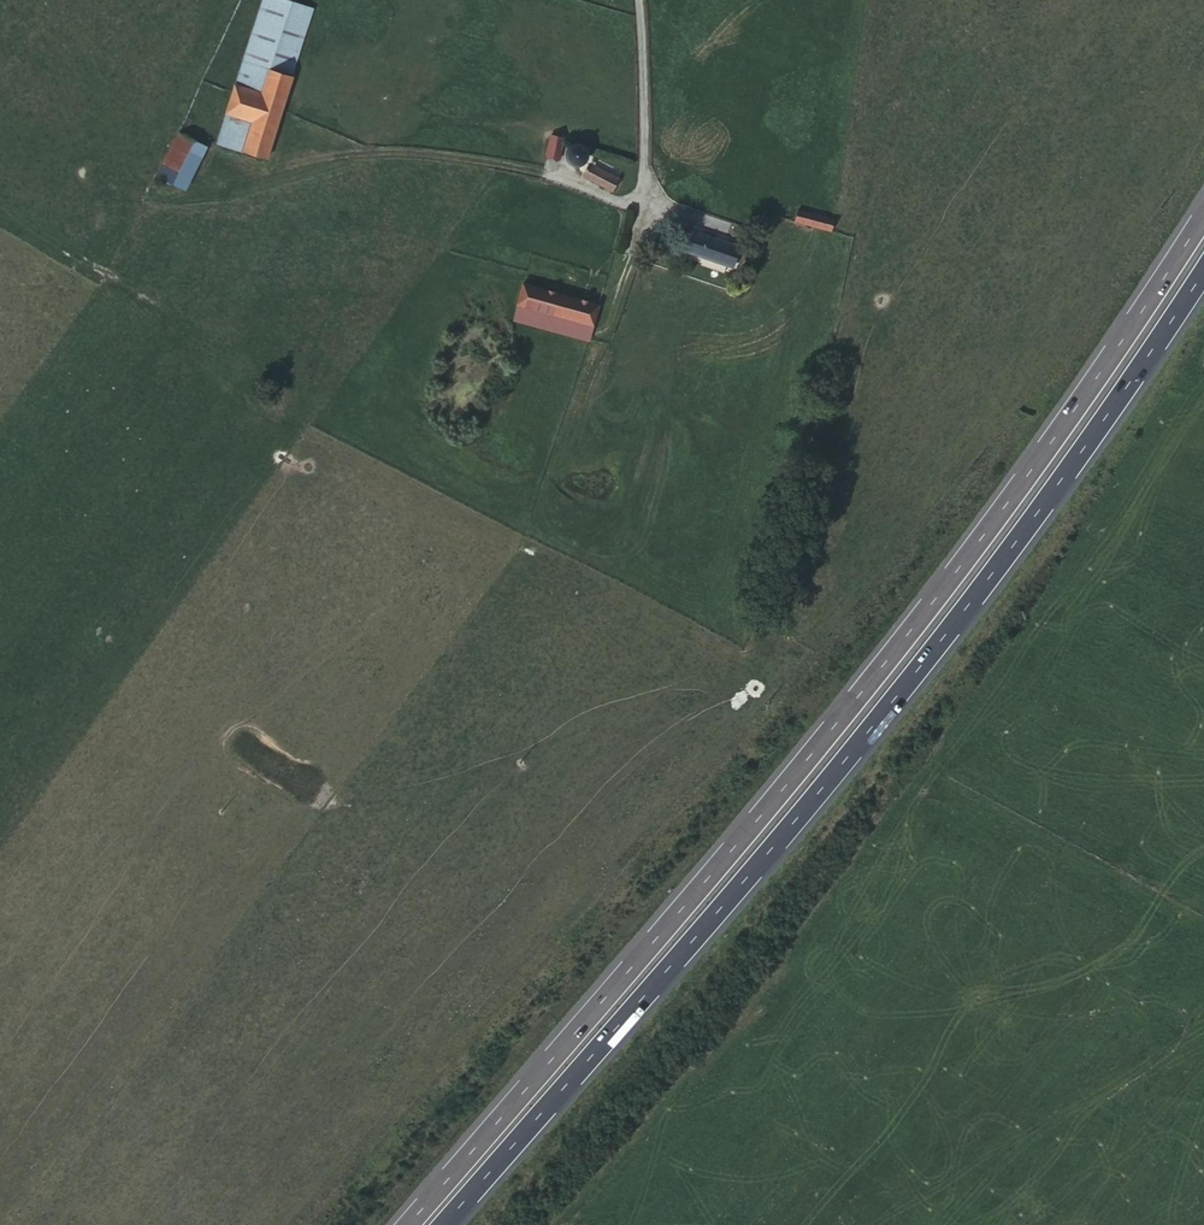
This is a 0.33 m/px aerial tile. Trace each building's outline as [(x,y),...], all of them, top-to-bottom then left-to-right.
[(217,144),(264,159),(289,82),(311,9),(285,0),(260,0),(247,43),(217,144)] [(179,134),(159,175),(187,189),(206,148),(179,134)] [(550,135),(542,154),(556,159),(562,139),(550,135)] [(587,150),(584,147),(582,146),(580,144),(577,144),(574,144),(572,145),(569,146),(567,147),(565,151),(564,155),(567,163),(570,165),(573,166),(577,167),(580,166),(583,164),(585,161),(587,158),(587,154),(587,150)] [(587,165),(583,177),(614,188),(619,175),(587,165)] [(797,210),(794,222),(828,231),(831,220),(797,210)] [(691,230),(684,251),(730,268),(737,247),(691,230)] [(522,283),(515,303),(590,326),(597,304),(522,283)] [(590,326),(515,303),(511,318),(586,340),(590,326)]
